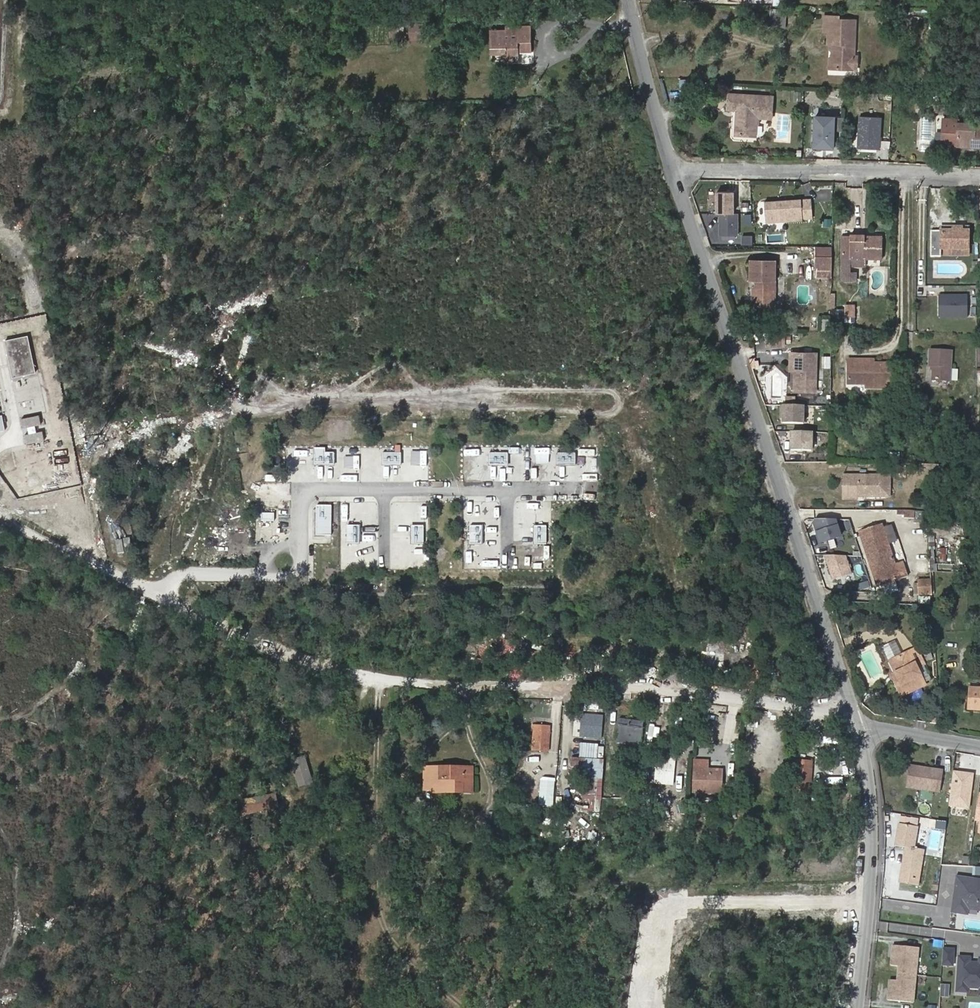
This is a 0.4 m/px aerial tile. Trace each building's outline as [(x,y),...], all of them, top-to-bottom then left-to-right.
[(786,9),(770,9),(770,26),(786,26),(786,9)] [(849,58),(851,58),(852,23),(836,23),(837,19),(822,18),(821,35),(826,35),(826,47),(831,47),(830,72),(849,72),(849,58)] [(404,31),(404,22),(389,22),(389,32),(404,31)] [(423,40),(423,24),(409,24),(410,40),(423,40)] [(532,53),(531,25),(505,25),(506,29),(490,29),(490,53),(506,53),(506,62),(519,62),(519,53),(532,53)] [(794,91),(793,101),(800,101),(801,91),(794,91)] [(746,113),(743,123),(765,125),(765,122),(779,123),(780,99),(735,97),(735,113),(746,113)] [(919,116),(916,149),(933,150),(936,117),(919,116)] [(878,150),(879,118),(857,117),(857,150),(878,150)] [(834,132),(843,133),(844,119),(815,118),(815,149),(834,149),(834,132)] [(963,124),(963,123),(948,122),(946,149),(962,149),(962,145),(978,146),(977,150),(979,150),(979,125),(963,124)] [(765,125),(743,123),(743,139),(761,139),(762,129),(764,129),(765,125)] [(733,217),(733,195),(717,195),(717,217),(718,217),(733,217)] [(801,205),(801,203),(764,206),(766,227),(801,224),(801,223),(801,221),(801,205)] [(801,221),(801,223),(813,222),(811,204),(801,205),(801,221)] [(736,239),(736,217),(718,217),(718,239),(736,239)] [(969,250),(969,233),(953,233),(954,226),(942,226),(942,229),(937,229),(931,229),(931,255),(942,255),(942,250),(952,250),(969,250)] [(752,244),(752,235),(741,235),(740,244),(752,244)] [(842,260),(883,260),(884,236),(878,236),(878,239),(871,238),(871,236),(855,236),(855,238),(842,238),(842,260)] [(815,276),(830,276),(830,269),(830,262),(815,262),(815,276)] [(775,303),(775,263),(749,263),(750,282),(755,282),(755,290),(752,293),(753,301),(758,310),(768,310),(775,303)] [(969,320),(969,299),(940,299),(940,320),(969,320)] [(854,309),(843,309),(844,320),(854,319),(854,309)] [(784,334),(767,334),(767,347),(784,347),(784,334)] [(36,372),(28,336),(5,340),(13,377),(36,372)] [(800,393),(801,393),(801,355),(791,355),(791,373),(796,373),(800,373),(800,393)] [(801,355),(801,393),(814,393),(815,355),(801,355)] [(934,355),(933,374),(937,374),(937,385),(953,386),(953,356),(934,355)] [(872,363),(868,363),(850,363),(850,386),(865,387),(868,392),(893,392),(893,369),(871,369),(872,363)] [(803,406),(780,406),(780,420),(782,420),(782,424),(803,424),(803,406)] [(42,427),(40,428),(39,415),(22,417),(24,442),(43,440),(42,427)] [(811,433),(791,432),(791,451),(811,451),(811,433)] [(355,456),(355,448),(347,448),(347,456),(355,456)] [(314,449),(313,464),(333,465),(334,450),(314,449)] [(400,464),(400,452),(382,452),(382,464),(400,464)] [(506,452),(490,452),(490,462),(506,462),(506,452)] [(557,464),(574,464),(574,452),(557,452),(557,464)] [(376,468),(376,453),(360,453),(360,468),(376,468)] [(358,460),(345,459),(344,471),(357,473),(358,460)] [(941,467),(923,466),(922,476),(941,477),(941,467)] [(862,500),(888,501),(889,481),(843,478),(842,501),(855,502),(856,496),(859,496),(862,500)] [(352,524),(354,502),(343,501),(339,542),(358,543),(359,525),(352,524)] [(315,535),(331,535),(331,505),(315,504),(315,535)] [(897,509),(896,517),(914,518),(914,510),(897,509)] [(272,542),(272,513),(256,513),(255,542),(272,542)] [(835,520),(814,520),(813,521),(821,543),(840,536),(835,520)] [(882,524),(861,531),(879,583),(899,576),(882,524)] [(410,544),(424,543),(423,525),(410,525),(410,544)] [(482,525),(468,525),(468,543),(482,543),(482,525)] [(546,526),(533,525),(533,543),(545,543),(546,526)] [(879,583),(861,531),(857,532),(875,584),(879,583)] [(132,551),(130,538),(124,539),(126,552),(132,551)] [(124,552),(122,540),(116,541),(118,553),(124,552)] [(937,548),(938,562),(946,561),(945,547),(937,548)] [(425,561),(407,562),(407,548),(392,548),(392,563),(404,563),(404,568),(425,568),(425,561)] [(845,556),(824,556),(832,580),(851,574),(845,556)] [(920,594),(934,593),(932,578),(918,580),(920,594)] [(701,662),(711,663),(712,647),(702,646),(701,662)] [(899,675),(893,678),(901,693),(924,683),(916,666),(923,662),(916,646),(889,658),(895,671),(897,670),(899,675)] [(818,699),(824,692),(817,687),(812,694),(818,699)] [(971,687),(969,708),(979,709),(979,687),(971,687)] [(604,713),(582,713),(581,739),(603,740),(604,713)] [(642,721),(620,719),(618,740),(640,743),(642,721)] [(531,748),(546,749),(548,725),(532,724),(531,748)] [(270,768),(283,765),(280,749),(267,753),(270,768)] [(599,779),(599,760),(597,760),(597,758),(583,758),(583,760),(574,760),(573,778),(599,779)] [(722,790),(722,768),(707,768),(707,758),(693,758),(693,790),(722,790)] [(313,783),(307,759),(295,762),(301,786),(313,783)] [(809,792),(812,762),(794,760),(791,790),(809,792)] [(945,771),(910,766),(907,787),(942,792),(945,771)] [(432,782),(432,767),(426,767),(426,788),(456,789),(456,782),(432,782)] [(473,769),(432,767),(432,782),(456,782),(456,789),(472,790),(473,769)] [(673,788),(675,768),(656,767),(654,786),(673,788)] [(970,810),(975,772),(953,769),(948,807),(970,810)] [(270,785),(271,790),(243,799),(247,815),(283,806),(278,783),(270,785)] [(552,786),(529,785),(528,800),(552,801),(552,786)] [(685,798),(685,789),(674,789),(674,797),(685,798)] [(841,793),(843,803),(851,802),(850,792),(841,793)] [(931,819),(899,813),(894,847),(904,850),(900,871),(923,873),(931,819)] [(955,874),(950,899),(953,908),(954,915),(971,916),(979,916),(979,879),(955,874)] [(890,924),(890,931),(917,933),(918,926),(890,924)] [(943,946),(942,963),(956,967),(954,994),(975,996),(979,998),(979,957),(968,955),(956,949),(943,946)] [(906,949),(902,982),(929,985),(932,953),(906,949)] [(949,997),(950,984),(940,984),(939,997),(949,997)]
